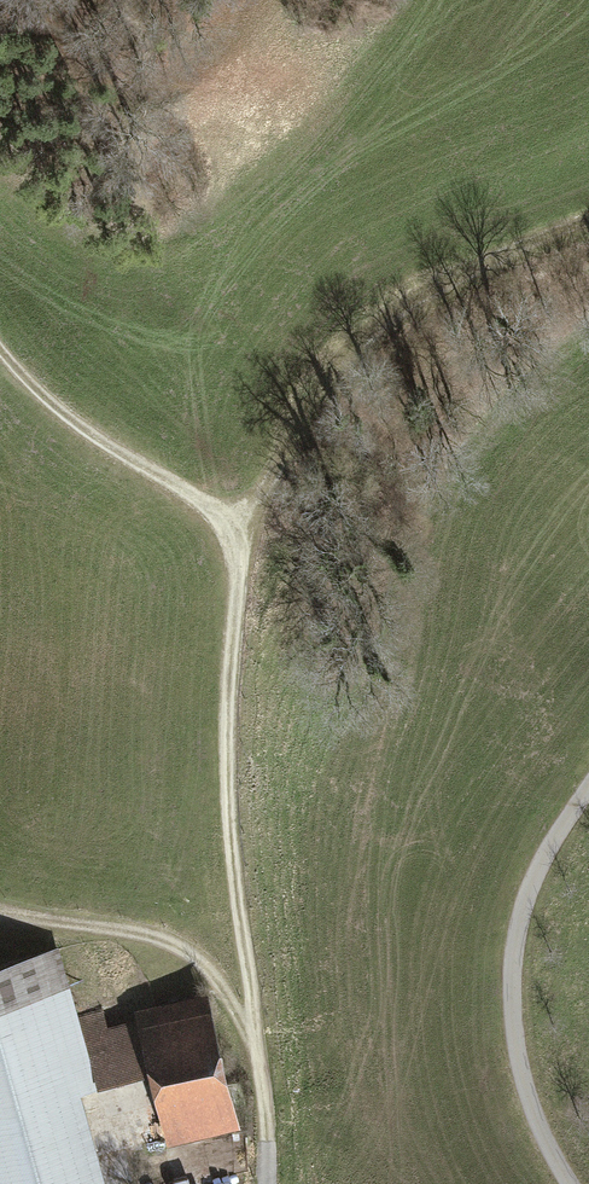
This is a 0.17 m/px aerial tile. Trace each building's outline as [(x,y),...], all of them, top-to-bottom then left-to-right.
[(83,1095),(149,1078),(134,1023),(108,1030),(102,1009),(78,1016),(61,951),(0,968),(0,1183),(107,1183),(83,1095)] [(167,1145),(243,1125),(208,996),(133,1016),(134,1023),(149,1078),(167,1145)]
